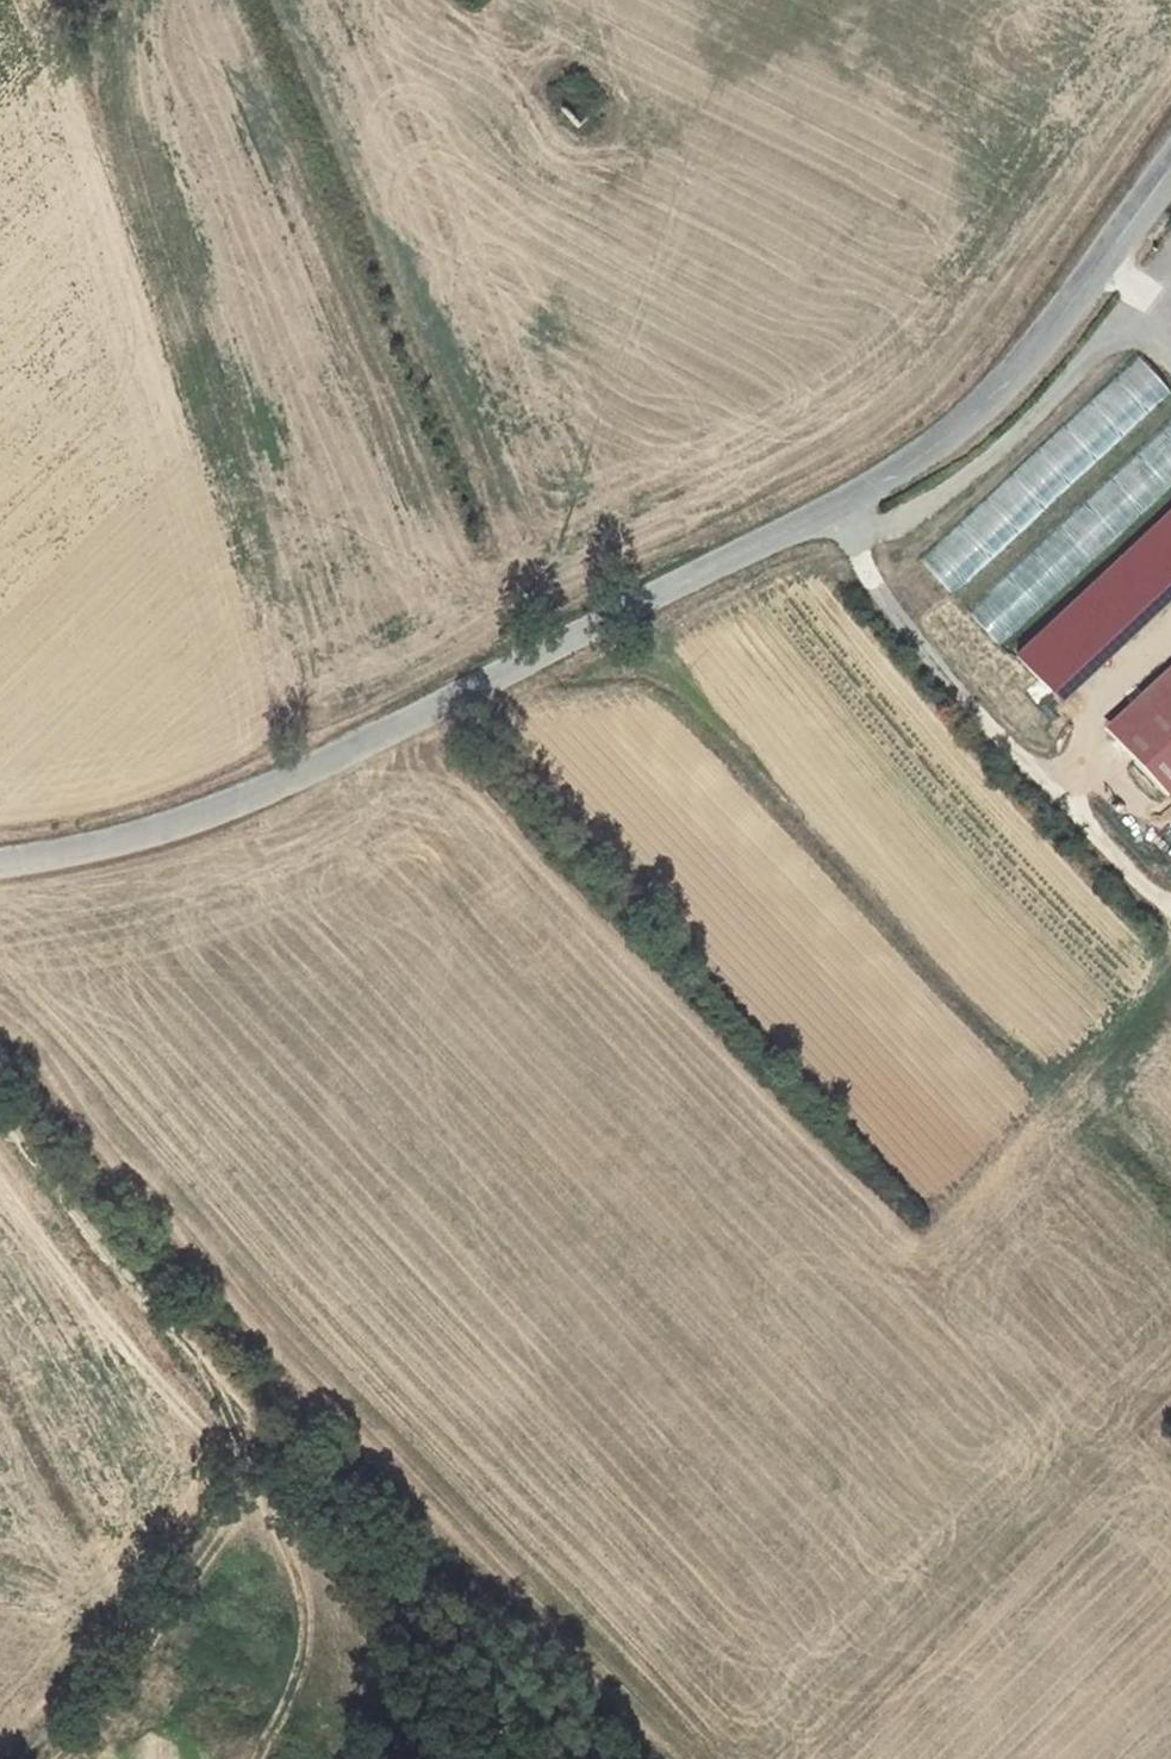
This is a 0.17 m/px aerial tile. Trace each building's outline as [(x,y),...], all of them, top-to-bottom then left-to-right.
[(1136,357),(916,560),(949,596),(1170,393),(1136,357)] [(961,608),(993,645),(1170,489),(1170,425),(961,608)] [(1170,594),(1170,509),(1005,651),(1048,700),(1170,594)] [(1103,732),(1162,795),(1170,787),(1170,669),(1103,732)]
